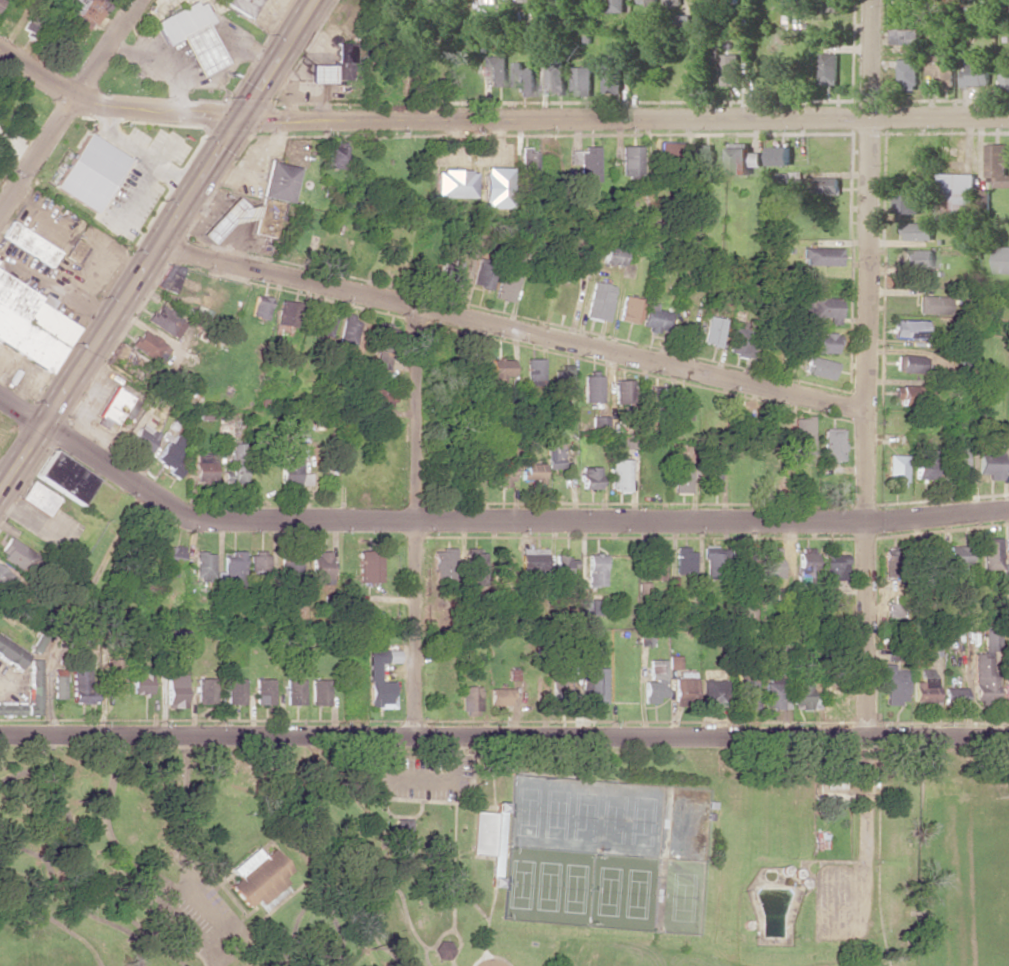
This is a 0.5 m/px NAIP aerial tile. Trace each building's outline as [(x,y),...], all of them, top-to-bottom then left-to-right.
[(97,0),(67,0),(64,6),(71,11),(67,16),(63,26),(84,33),(105,9),(106,7),(97,0)] [(205,25),(210,22),(200,0),(199,0),(153,21),(164,45),(178,39),(196,77),(223,65),(205,25)] [(253,18),(261,0),(221,0),(220,2),(253,18)] [(625,0),(608,0),(607,13),(625,13),(625,0)] [(828,11),(846,12),(847,0),(829,0),(828,11)] [(32,38),(44,20),(31,11),(19,30),(32,38)] [(921,29),(893,30),(894,45),(915,44),(915,52),(919,51),(918,44),(922,44),(921,29)] [(334,80),(351,80),(352,43),(334,43),(334,80)] [(953,55),(936,55),(936,45),(925,46),(926,76),(936,75),(936,88),(954,88),(953,55)] [(739,54),(722,54),(722,85),(740,85),(739,54)] [(839,84),(838,54),(821,55),(822,85),(839,84)] [(506,87),(507,56),(488,55),(488,86),(506,87)] [(622,95),(623,56),(604,55),(603,95),(622,95)] [(535,69),(523,69),(523,62),(514,62),(515,96),(535,96),(535,69)] [(564,63),(545,63),(546,95),(564,94),(564,63)] [(332,82),(332,65),(308,66),(308,82),(332,82)] [(961,66),(962,86),(989,86),(989,66),(961,66)] [(591,96),(592,67),(573,67),(573,96),(591,96)] [(95,213),(126,157),(83,133),(52,190),(95,213)] [(680,160),(679,142),(657,142),(657,160),(680,160)] [(762,167),(762,153),(749,152),(750,144),(731,143),(730,175),(750,175),(750,166),(762,167)] [(987,144),(986,181),(994,181),(994,187),(1008,187),(1008,175),(1007,175),(1007,144),(987,144)] [(344,146),(325,146),(325,168),(344,169),(344,146)] [(641,147),(621,146),(620,176),(640,177),(641,147)] [(714,179),(714,146),(696,146),(697,179),(714,179)] [(597,147),(583,147),(583,150),(568,151),(569,165),(580,165),(581,182),(598,182),(597,147)] [(770,166),(791,166),(791,147),(770,147),(770,166)] [(520,149),(520,171),(536,171),(535,149),(520,149)] [(293,167),(266,162),(259,203),(254,207),(242,205),(234,197),(202,231),(202,236),(211,244),(236,217),(254,220),(251,234),(271,238),(282,226),(293,167)] [(507,207),(508,168),(481,168),(480,207),(507,207)] [(472,171),(433,170),(432,197),(472,198),(472,171)] [(941,218),(973,219),(975,174),(942,173),(941,218)] [(840,177),(796,178),(796,194),(840,194),(840,177)] [(989,190),(977,189),(976,217),(989,217),(989,190)] [(920,193),(894,193),(894,213),(919,214),(920,193)] [(58,252),(10,221),(0,236),(0,237),(48,268),(58,252)] [(933,240),(932,223),(903,223),(903,241),(933,240)] [(64,255),(76,262),(86,247),(74,239),(64,255)] [(995,246),(994,273),(1008,274),(1008,246),(995,246)] [(621,266),(622,250),(603,248),(601,264),(621,266)] [(840,248),(801,248),(800,258),(804,258),(804,266),(839,266),(840,248)] [(933,267),(933,250),(904,250),(904,266),(933,267)] [(459,260),(440,260),(439,280),(458,281),(459,260)] [(183,270),(166,262),(156,287),(173,294),(183,270)] [(471,287),(490,291),(495,267),(476,262),(471,287)] [(512,302),(518,271),(501,267),(495,299),(512,302)] [(77,326),(49,310),(54,301),(43,294),(41,296),(0,273),(0,344),(51,373),(77,326)] [(607,322),(615,287),(593,282),(585,317),(607,322)] [(265,320),(271,299),(255,295),(249,316),(265,320)] [(637,325),(643,300),(624,295),(618,320),(637,325)] [(805,317),(828,317),(828,324),(839,324),(839,298),(805,297),(805,317)] [(917,314),(947,314),(948,297),(917,297),(917,314)] [(292,334),(301,305),(281,299),(272,328),(292,334)] [(657,304),(647,302),(641,329),(665,334),(670,313),(656,310),(657,304)] [(145,321),(174,340),(185,322),(156,304),(145,321)] [(315,309),(314,339),(331,339),(332,309),(315,309)] [(340,316),(337,348),(353,350),(357,318),(340,316)] [(704,344),(721,346),(724,319),(707,317),(704,344)] [(891,339),(925,340),(925,321),(891,320),(891,339)] [(755,324),(733,323),(731,356),(754,357),(755,324)] [(129,347),(152,360),(163,342),(139,329),(129,347)] [(838,334),(810,334),(809,353),(837,353),(838,334)] [(479,353),(461,354),(462,372),(479,371),(479,353)] [(920,373),(921,357),(895,355),(894,372),(920,373)] [(831,380),(836,363),(806,356),(802,373),(831,380)] [(513,360),(491,359),(490,379),(513,380),(513,360)] [(527,381),(544,381),(543,359),(526,359),(527,381)] [(572,365),(556,365),(557,393),(573,392),(572,365)] [(583,402),(601,402),(602,374),(584,373),(583,402)] [(614,404),(633,403),(632,380),(614,381),(614,404)] [(892,400),(909,400),(910,388),(893,387),(892,400)] [(657,389),(647,389),(648,420),(658,420),(657,389)] [(691,396),(676,396),(675,420),(691,421),(691,396)] [(813,417),(793,418),(794,457),(814,456),(813,417)] [(594,428),(607,428),(607,419),(594,418),(594,428)] [(147,454),(157,433),(138,424),(128,445),(147,454)] [(824,464),(844,463),(843,429),(823,430),(824,464)] [(155,462),(169,468),(166,473),(176,478),(182,465),(174,462),(182,444),(166,437),(155,462)] [(563,441),(548,442),(548,469),(564,469),(563,441)] [(243,443),(228,444),(229,477),(221,477),(221,484),(244,484),(243,443)] [(977,474),(987,474),(987,480),(1001,480),(1001,448),(977,447),(977,474)] [(966,448),(951,448),(950,476),(965,476),(966,448)] [(914,479),(933,479),(933,450),(914,450),(914,479)] [(96,480),(50,451),(34,477),(80,506),(96,480)] [(512,451),(491,451),(490,485),(511,486),(512,451)] [(214,454),(195,453),(193,483),(212,484),(214,454)] [(301,454),(280,454),(279,486),(309,487),(309,474),(300,473),(301,454)] [(886,478),(894,478),(894,487),(905,487),(905,456),(887,455),(886,478)] [(610,491),(630,492),(631,460),(610,460),(610,491)] [(543,482),(543,462),(523,462),(523,482),(543,482)] [(674,494),(691,494),(692,466),(675,465),(674,494)] [(599,467),(582,467),(582,489),(600,489),(599,467)] [(720,468),(705,468),(704,491),(720,492),(720,468)] [(47,517),(58,498),(30,481),(18,499),(47,517)] [(32,553),(4,537),(0,545),(0,559),(22,571),(32,553)] [(1000,539),(981,539),(981,569),(1000,570),(1000,539)] [(781,545),(760,545),(761,580),(781,579),(781,545)] [(175,577),(176,566),(181,567),(183,547),(167,546),(163,576),(175,577)] [(720,546),(705,546),(706,579),(721,578),(720,546)] [(968,566),(968,548),(947,547),(947,565),(968,566)] [(481,580),(482,549),(464,548),(463,579),(481,580)] [(545,577),(545,549),(520,548),(520,577),(545,577)] [(800,562),(807,562),(807,572),(815,572),(816,548),(800,548),(800,562)] [(454,549),(434,549),(434,581),(455,581),(454,549)] [(696,575),(696,550),(677,549),(676,574),(696,575)] [(554,578),(569,578),(569,568),(575,568),(575,559),(566,560),(566,550),(554,550),(554,578)] [(935,550),(924,551),(926,570),(937,569),(935,550)] [(329,551),(316,552),(317,557),(309,557),(310,582),(330,581),(329,551)] [(379,551),(357,551),(357,582),(380,582),(379,551)] [(665,581),(665,551),(647,551),(646,580),(665,581)] [(243,587),(243,552),(222,552),(222,587),(243,587)] [(195,580),(213,580),(213,553),(194,553),(195,580)] [(249,554),(250,576),(268,575),(267,553),(249,554)] [(587,587),(605,586),(604,554),(586,554),(587,587)] [(822,555),(822,581),(847,580),(847,554),(822,555)] [(300,557),(281,556),(280,575),(299,576),(300,557)] [(905,617),(905,604),(886,604),(885,617),(905,617)] [(984,630),(984,653),(973,653),(973,702),(995,702),(996,675),(991,675),(991,651),(1002,651),(1002,630),(984,630)] [(0,638),(0,659),(19,669),(27,653),(0,638)] [(904,659),(903,646),(883,647),(884,660),(904,659)] [(367,650),(368,709),(394,708),(394,681),(380,681),(380,663),(399,663),(398,650),(367,650)] [(680,656),(668,656),(669,670),(681,670),(680,656)] [(111,694),(122,694),(121,659),(103,660),(104,685),(110,684),(111,694)] [(39,660),(26,660),(25,715),(38,716),(39,660)] [(649,681),(644,682),(644,703),(657,703),(657,698),(666,698),(665,660),(649,660),(649,681)] [(892,665),(884,664),(884,704),(906,705),(906,670),(892,669),(892,665)] [(86,668),(69,668),(69,703),(93,703),(93,693),(80,693),(79,680),(87,680),(86,668)] [(606,703),(606,668),(585,668),(585,703),(606,703)] [(912,702),(935,703),(935,669),(920,669),(920,682),(913,682),(912,702)] [(130,694),(149,695),(149,673),(131,673),(130,694)] [(184,708),(183,674),(165,675),(165,708),(184,708)] [(734,706),(755,707),(756,675),(735,674),(734,706)] [(62,676),(51,676),(52,699),(63,698),(62,676)] [(195,705),(213,705),(213,679),(196,678),(195,705)] [(695,678),(674,678),(673,706),(694,707),(695,678)] [(243,705),(244,679),(226,679),(226,705),(243,705)] [(255,704),(273,705),(273,679),(255,679),(255,704)] [(303,680),(287,679),(286,705),(303,705),(303,680)] [(328,706),(329,680),(310,680),(310,706),(328,706)] [(702,706),(725,707),(725,681),(702,680),(702,706)] [(764,680),(765,710),(789,709),(788,692),(782,692),(782,682),(774,682),(774,680),(764,680)] [(843,707),(844,682),(822,682),(822,707),(843,707)] [(792,710),(817,710),(817,699),(810,699),(809,684),(800,684),(801,696),(792,696),(792,710)] [(944,701),(964,700),(963,687),(943,689),(944,701)] [(22,716),(22,703),(0,702),(0,715),(22,716)] [(408,834),(408,819),(394,819),(394,834),(408,834)] [(261,857),(271,849),(289,872),(283,876),(287,881),(258,906),(254,901),(246,908),(227,886),(237,878),(230,869),(255,849),(261,857)] [(432,959),(449,960),(450,941),(433,941),(432,959)]
